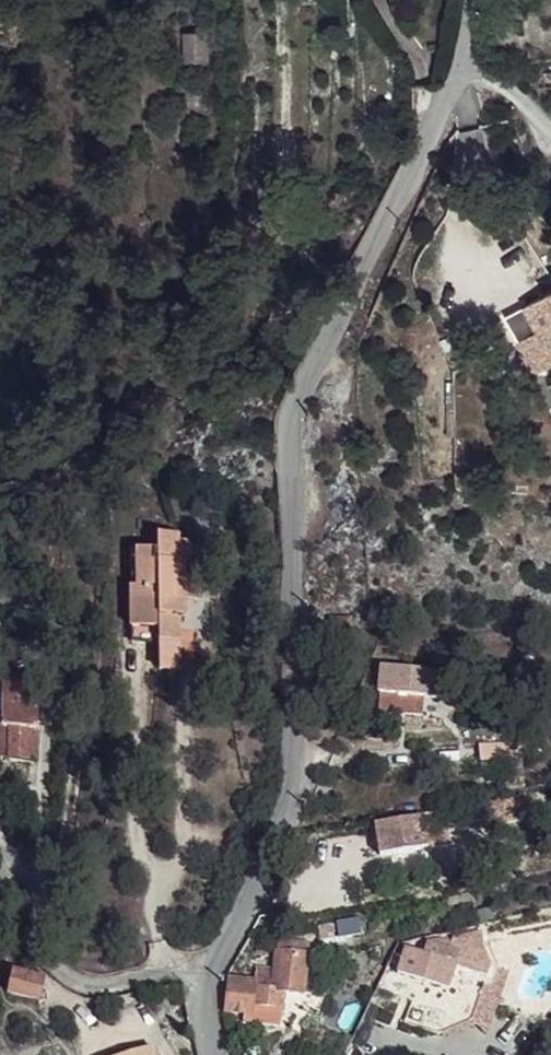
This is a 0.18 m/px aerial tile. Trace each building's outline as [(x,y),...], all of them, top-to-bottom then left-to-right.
[(522,309),(535,334),(525,338),(522,345),(523,351),(527,354),(532,354),(536,353),(542,349),(544,352),(550,366),(550,293),(522,309)] [(130,642),(178,642),(178,617),(185,617),(185,599),(185,588),(198,588),(198,575),(185,575),(186,563),(191,563),(191,542),(180,542),(180,535),(158,534),(158,549),(139,549),(138,585),(131,586),(130,642)] [(198,588),(185,588),(185,599),(198,600),(198,588)] [(419,669),(369,667),(367,714),(412,716),(413,699),(428,700),(431,672),(419,669)] [(5,734),(38,734),(38,680),(1,679),(0,733),(5,734)] [(38,734),(5,734),(5,763),(38,764),(38,734)] [(510,743),(470,747),(471,763),(510,760),(510,743)] [(416,812),(365,823),(369,855),(420,844),(416,812)] [(328,919),(311,922),(311,935),(330,933),(328,919)] [(271,1027),(273,1011),(275,991),(292,993),(298,951),(299,945),(269,942),(268,953),(264,971),(246,969),(244,980),(243,984),(222,983),(219,1013),(241,1016),(239,1023),(271,1027)] [(456,970),(407,956),(401,976),(450,990),(456,970)] [(47,975),(15,971),(12,991),(44,995),(47,975)] [(121,1054),(160,1054),(156,1044),(121,1054)]
